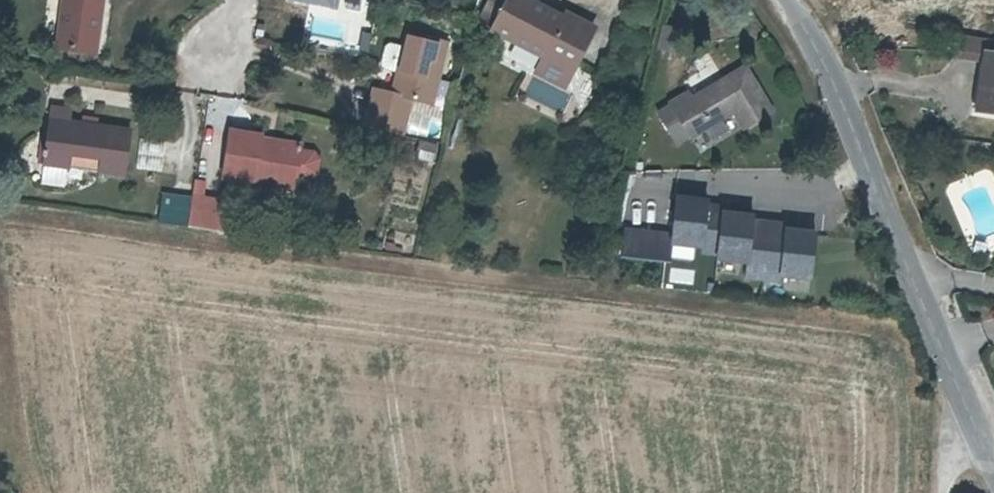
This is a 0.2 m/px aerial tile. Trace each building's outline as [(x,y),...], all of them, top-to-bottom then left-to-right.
[(53,44),(90,49),(97,0),(60,0),(53,44)] [(476,21),(490,28),(505,0),(487,0),(476,21)] [(490,28),(544,56),(548,49),(573,62),(591,25),(565,12),(563,16),(531,0),(505,0),(490,28)] [(371,88),(367,103),(406,112),(410,98),(430,104),(446,41),(406,30),(402,45),(390,93),(371,88)] [(975,36),(951,33),(948,50),(972,54),(975,36)] [(975,36),(972,54),(970,78),(976,79),(973,111),(993,114),(993,39),(975,36)] [(380,68),(395,71),(402,45),(386,42),(383,45),(378,63),(380,68)] [(573,62),(548,49),(536,71),(562,84),(573,62)] [(728,108),(736,123),(765,109),(742,68),(692,94),(687,87),(665,98),(683,131),(728,108)] [(523,96),(558,112),(566,94),(530,79),(523,96)] [(406,112),(367,103),(362,123),(401,132),(406,112)] [(50,106),(42,162),(119,173),(126,128),(66,119),(67,108),(50,106)] [(256,130),(225,125),(218,173),(249,178),(250,173),(291,179),(292,175),(305,177),(312,171),(314,156),(309,148),(296,146),(297,141),(256,135),(256,130)] [(435,144),(420,142),(417,156),(432,159),(435,144)] [(250,173),(249,178),(291,184),(291,179),(250,173)] [(188,214),(190,199),(191,196),(159,192),(159,196),(157,203),(156,208),(188,214)] [(188,214),(186,228),(214,232),(218,212),(221,212),(222,203),(190,199),(188,214)] [(186,228),(188,214),(156,208),(154,223),(186,228)] [(613,228),(608,255),(656,263),(661,235),(613,228)]
